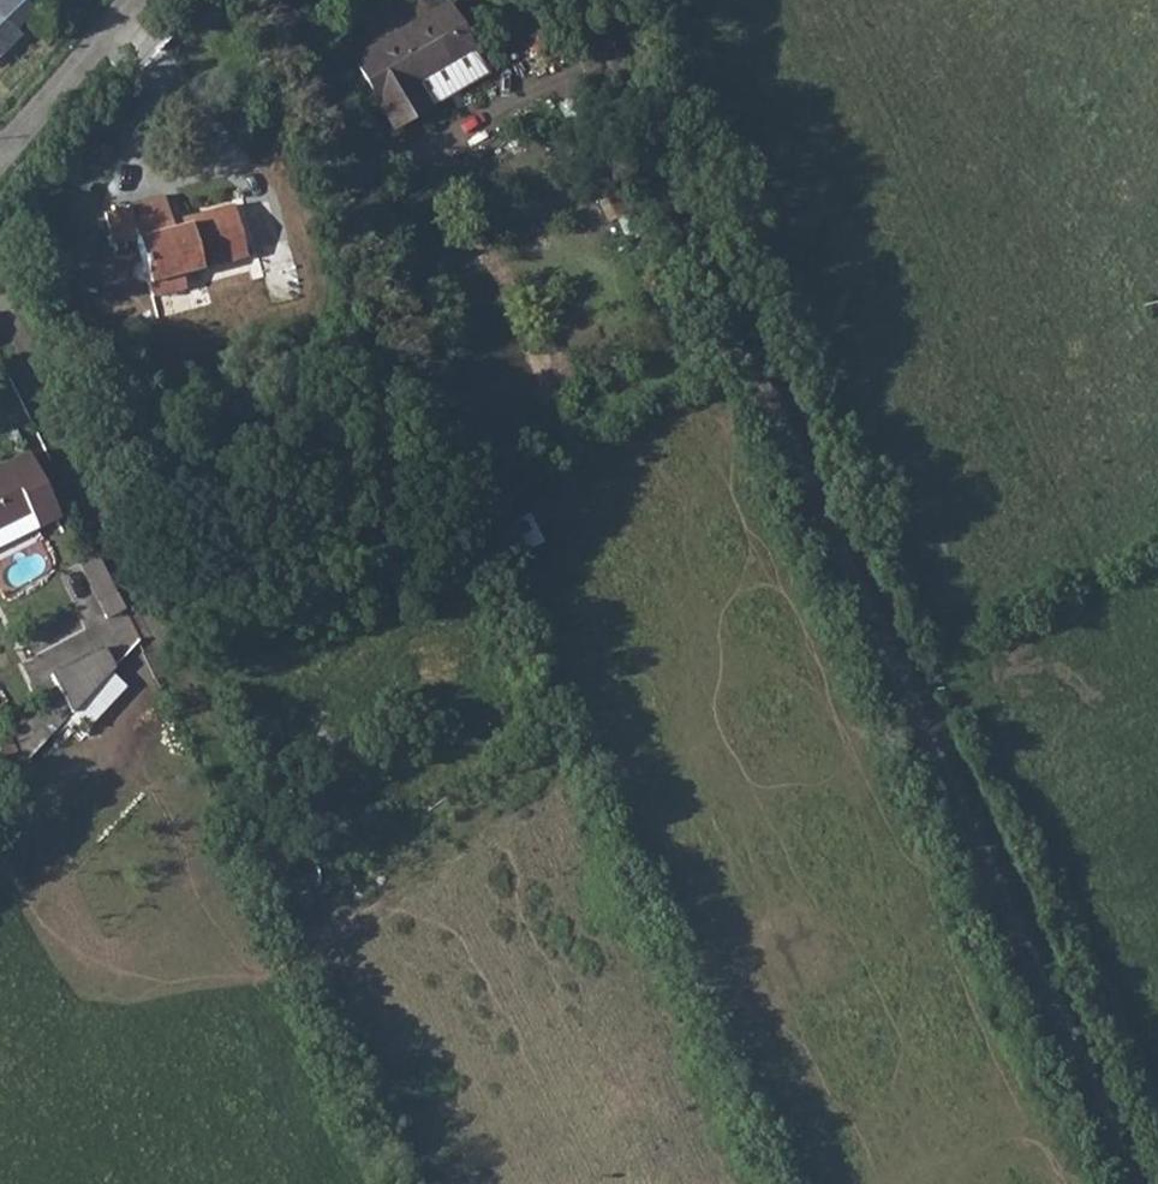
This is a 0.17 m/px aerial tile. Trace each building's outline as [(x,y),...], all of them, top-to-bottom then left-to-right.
[(18,31),(11,24),(26,8),(17,0),(0,0),(0,49),(18,31)] [(450,1),(358,60),(400,127),(492,69),(450,1)] [(168,190),(109,205),(117,234),(137,229),(144,255),(135,258),(133,269),(138,277),(149,278),(151,290),(185,283),(182,270),(248,254),(237,202),(174,216),(168,190)] [(0,470),(0,527),(35,511),(46,530),(69,518),(37,452),(0,470)] [(53,679),(72,720),(117,673),(107,654),(53,679)]
